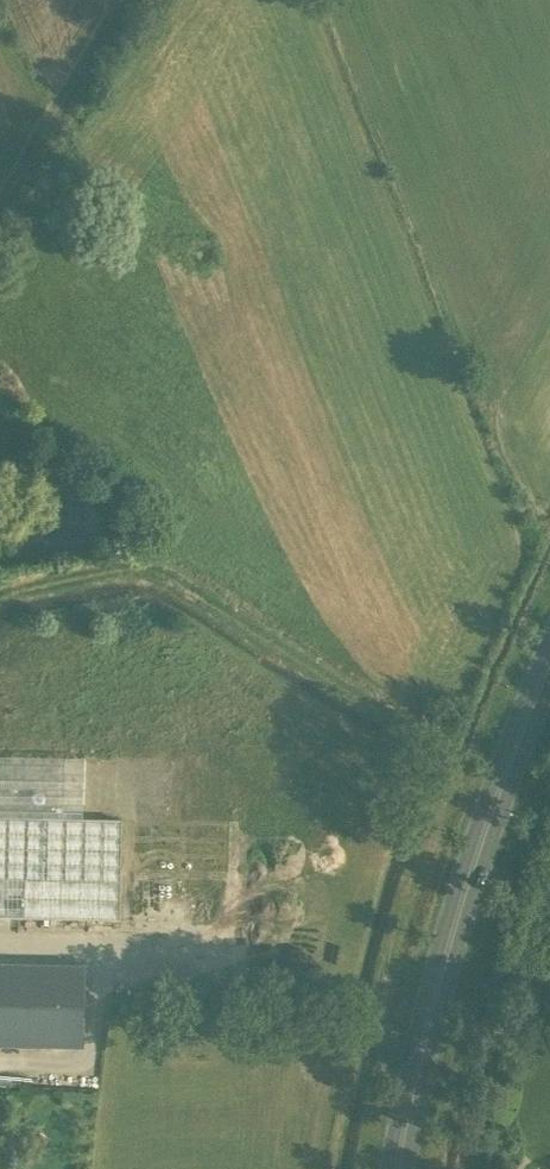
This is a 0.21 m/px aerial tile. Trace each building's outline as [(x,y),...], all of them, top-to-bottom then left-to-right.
[(120,916),(122,815),(84,815),(85,754),(0,753),(0,914),(120,916)] [(0,966),(0,1044),(82,1046),(83,968),(0,966)]
